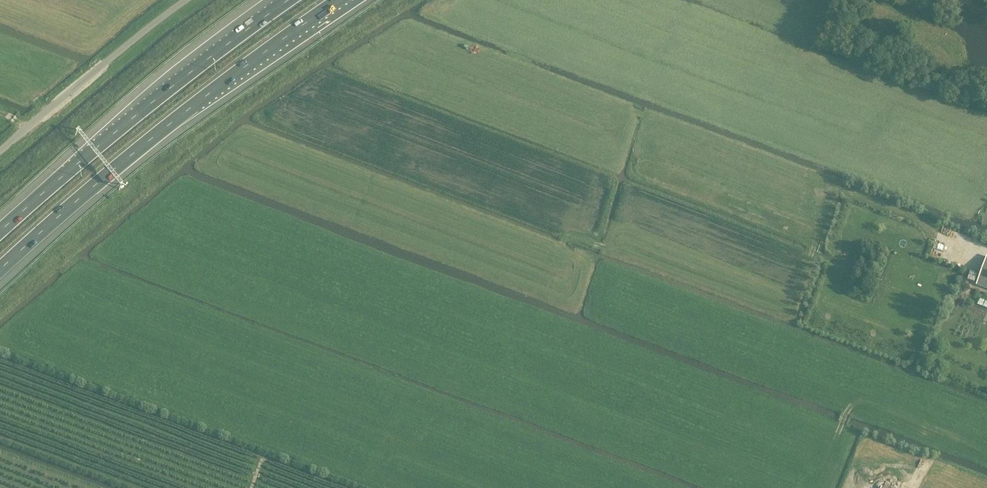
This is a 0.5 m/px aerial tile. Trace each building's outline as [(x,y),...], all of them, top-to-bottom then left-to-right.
[(977,285),(986,289),(986,257),(977,285)]
